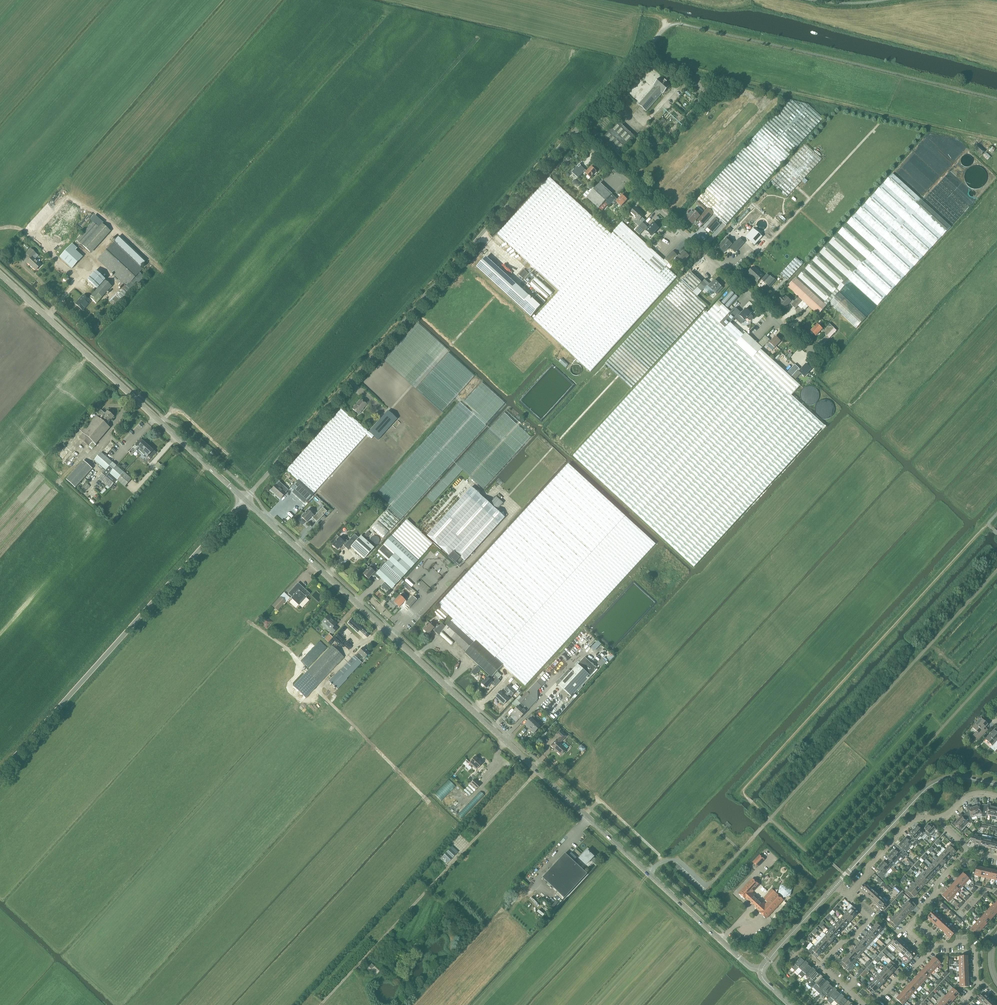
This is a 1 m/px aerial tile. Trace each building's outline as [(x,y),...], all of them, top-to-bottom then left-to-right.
[(663,94),(670,86),(661,78),(654,86),(655,87),(639,104),(646,111),(662,94),(663,94)] [(618,154),(634,137),(618,122),(602,140),(618,154)] [(772,182),(788,196),(822,158),(806,144),(772,182)] [(981,155),(985,151),(977,144),(974,148),(981,155)] [(590,178),(596,172),(591,167),(587,172),(585,170),(579,164),(577,166),(579,168),(573,174),(578,178),(584,172),(590,178)] [(693,212),(687,218),(693,223),(697,218),(699,219),(698,220),(703,224),(711,216),(713,213),(726,225),(754,194),(726,168),(698,199),(708,209),(706,212),(700,218),(693,212)] [(586,193),(583,195),(586,198),(587,198),(599,209),(605,203),(609,207),(612,203),(614,205),(617,202),(621,207),(627,200),(622,195),(618,200),(616,199),(615,197),(600,183),(591,193),(588,191),(586,193)] [(771,190),(765,197),(778,208),(784,201),(771,190)] [(629,214),(630,213),(637,219),(634,222),(639,227),(643,223),(645,221),(642,218),(644,215),(636,208),(633,210),(631,208),(627,213),(629,214)] [(716,218),(707,227),(713,232),(720,225),(717,222),(718,220),(716,218)] [(93,222),(76,240),(83,246),(99,228),(98,227),(93,222)] [(640,235),(645,230),(652,236),(658,229),(653,224),(648,229),(647,227),(643,223),(639,227),(635,231),(640,235)] [(99,228),(83,246),(90,253),(110,231),(103,224),(99,228)] [(755,230),(747,239),(755,245),(762,237),(755,230)] [(119,236),(114,242),(98,260),(126,286),(118,295),(116,293),(109,300),(117,308),(124,301),(123,300),(144,277),(139,272),(143,269),(140,267),(146,261),(119,236)] [(726,240),(719,248),(724,252),(730,247),(731,248),(735,252),(744,243),(740,239),(735,243),(727,236),(725,239),(726,240)] [(72,244),(60,257),(72,269),(83,257),(75,250),(77,248),(72,244)] [(26,254),(28,256),(31,259),(27,263),(36,271),(41,265),(33,257),(36,254),(31,249),(26,254)] [(665,260),(669,264),(670,264),(670,263),(670,264),(675,258),(682,264),(688,256),(683,252),(678,257),(677,256),(677,255),(673,252),(665,260)] [(487,256),(477,267),(532,317),(541,306),(487,256)] [(788,281),(803,264),(796,258),(780,274),(788,281)] [(763,276),(754,267),(748,273),(757,282),(763,276)] [(96,271),(87,280),(96,288),(97,289),(89,298),(96,304),(112,287),(105,281),(105,280),(96,271)] [(682,282),(693,292),(702,283),(691,272),(682,282)] [(67,285),(70,280),(66,276),(62,281),(67,285)] [(554,292),(537,276),(530,283),(547,299),(554,292)] [(770,276),(770,277),(765,282),(767,284),(767,285),(770,287),(776,281),(773,278),(773,279),(770,276)] [(796,278),(788,287),(798,297),(803,301),(818,315),(827,306),(797,279),(796,278)] [(702,283),(693,292),(697,296),(707,286),(714,292),(717,295),(723,288),(720,285),(715,280),(710,285),(709,284),(707,282),(705,279),(702,283)] [(728,308),(738,297),(732,291),(722,301),(728,308)] [(91,302),(83,295),(75,304),(83,311),(91,302)] [(782,297),(779,301),(781,303),(780,303),(785,308),(790,303),(791,305),(796,309),(803,301),(798,297),(794,301),(788,295),(784,299),(782,297)] [(575,457),(589,470),(604,483),(673,408),(736,340),(741,334),(742,333),(730,322),(738,314),(745,321),(747,318),(749,321),(751,321),(752,320),(753,318),(753,316),(752,315),(751,314),(746,309),(741,314),(740,313),(740,312),(735,308),(731,312),(729,310),(720,301),(720,302),(718,301),(708,312),(665,358),(643,382),(575,457)] [(827,336),(834,328),(830,324),(824,330),(817,324),(811,331),(816,336),(821,331),(823,332),(822,332),(827,336)] [(673,408),(604,483),(634,511),(644,501),(663,481),(672,470),(684,457),(752,383),(764,370),(774,360),(761,349),(768,342),(775,348),(781,341),(776,337),(776,336),(771,341),(770,340),(770,339),(765,335),(758,344),(752,338),(746,333),(744,335),(742,333),(741,334),(736,340),(673,408)] [(566,367),(569,364),(562,358),(559,361),(566,367)] [(644,501),(634,511),(640,517),(695,566),(824,425),(792,395),(801,385),(792,377),(798,370),(804,377),(811,369),(806,364),(801,370),(799,369),(799,368),(795,364),(787,373),(774,360),(764,370),(752,383),(684,457),(672,470),(663,481),(644,501)] [(817,396),(817,394),(817,393),(816,392),(815,391),(814,390),(813,389),(812,389),(810,389),(809,389),(808,390),(807,390),(806,391),(805,392),(804,393),(804,394),(804,396),(804,397),(804,398),(805,399),(806,400),(807,401),(808,402),(810,402),(812,402),(813,402),(814,402),(815,401),(816,400),(817,399),(817,397),(817,396)] [(358,414),(367,405),(361,400),(352,409),(358,414)] [(833,410),(833,409),(833,408),(833,406),(832,405),(831,404),(830,403),(829,403),(828,402),(826,402),(825,402),(824,402),(822,403),(821,404),(820,405),(819,406),(819,407),(819,409),(819,410),(819,412),(819,413),(820,414),(821,415),(823,416),(824,417),(826,417),(827,417),(828,416),(830,416),(831,415),(832,414),(833,412),(833,411),(833,410)] [(107,425),(114,417),(107,411),(105,414),(101,411),(98,414),(96,417),(96,416),(81,433),(83,434),(79,438),(88,446),(92,442),(95,445),(110,428),(107,425)] [(388,411),(367,435),(371,439),(374,437),(378,440),(382,436),(397,419),(388,411)] [(143,451),(147,446),(144,443),(145,442),(143,441),(143,442),(140,439),(135,445),(137,448),(136,449),(141,453),(143,451)] [(143,451),(141,453),(146,458),(147,457),(150,459),(155,453),(153,451),(153,450),(152,449),(152,450),(147,446),(143,451)] [(113,485),(117,480),(124,472),(121,470),(106,457),(101,452),(94,460),(105,470),(98,478),(107,486),(110,488),(111,488),(113,485)] [(66,480),(75,488),(92,469),(83,461),(66,480)] [(131,479),(124,472),(117,480),(125,487),(131,479)] [(313,495),(297,481),(290,488),(293,491),(292,493),(304,504),(313,495)] [(279,482),(276,485),(271,490),(281,499),(286,493),(285,493),(288,489),(279,482)] [(503,503),(496,497),(490,504),(472,487),(427,536),(450,556),(448,558),(455,564),(461,558),(465,562),(505,517),(497,510),(503,503)] [(314,498),(329,512),(332,509),(317,495),(314,498)] [(317,522),(327,511),(323,507),(315,516),(308,510),(302,517),(307,522),(312,516),(313,518),(317,522)] [(399,521),(387,511),(378,520),(390,531),(399,521)] [(406,521),(390,539),(416,563),(433,544),(434,544),(415,526),(407,520),(406,521)] [(339,538),(332,545),(338,550),(343,545),(344,546),(348,550),(351,547),(364,559),(374,548),(361,536),(359,539),(355,535),(348,542),(346,540),(345,540),(343,542),(339,538)] [(390,539),(384,545),(410,570),(416,563),(390,539)] [(369,568),(363,574),(369,579),(373,574),(375,576),(374,576),(378,580),(380,578),(392,589),(410,570),(384,545),(378,551),(382,554),(388,561),(382,568),(376,574),(373,571),(375,569),(375,567),(373,566),(371,566),(369,568)] [(418,583),(426,592),(430,588),(422,580),(418,583)] [(410,591),(413,588),(405,582),(403,585),(410,591)] [(306,597),(309,594),(300,585),(295,591),(293,589),(288,594),(292,597),(291,598),(299,606),(307,597),(306,597)] [(379,589),(375,592),(380,598),(384,594),(379,589)] [(405,604),(410,608),(417,600),(412,596),(407,602),(400,596),(394,602),(399,607),(404,602),(405,604)] [(286,602),(280,598),(272,606),(277,611),(286,602)] [(439,607),(435,612),(444,621),(448,616),(439,607)] [(333,634),(337,629),(334,626),(336,624),(333,621),(331,619),(331,618),(328,616),(322,622),(330,630),(330,631),(333,634)] [(273,622),(270,620),(269,621),(268,621),(270,620),(267,617),(261,623),(267,629),(273,622)] [(429,634),(435,627),(433,625),(432,626),(430,623),(424,630),(429,634)] [(346,636),(353,644),(358,639),(345,625),(336,633),(339,635),(342,639),(346,636)] [(598,640),(591,647),(595,650),(602,643),(598,640)] [(317,644),(323,650),(326,646),(320,641),(317,644)] [(331,646),(293,686),(305,698),(314,689),(344,657),(331,646)] [(364,659),(369,653),(363,647),(358,652),(358,653),(355,656),(354,656),(339,672),(338,671),(329,681),(338,689),(347,679),(346,679),(361,662),(359,661),(363,657),(364,659)] [(602,667),(608,660),(605,656),(598,663),(602,667)] [(579,691),(580,689),(583,687),(582,686),(597,669),(585,657),(571,672),(570,671),(568,670),(559,679),(556,682),(556,683),(558,685),(559,685),(560,686),(571,697),(578,690),(579,691)] [(478,665),(472,672),(476,675),(481,669),(478,665)] [(500,681),(499,680),(494,675),(492,678),(490,679),(488,677),(481,684),(487,688),(491,684),(495,687),(500,681)] [(518,706),(512,713),(516,716),(516,715),(520,719),(527,711),(536,701),(537,700),(537,690),(544,682),(540,678),(527,692),(518,701),(521,704),(518,707),(518,706)] [(501,691),(496,697),(504,704),(509,699),(507,697),(509,695),(511,697),(516,692),(512,689),(509,685),(505,690),(507,692),(505,695),(501,691)] [(534,733),(540,727),(532,720),(535,717),(531,713),(526,719),(528,721),(525,725),(534,733)] [(983,730),(988,725),(981,719),(973,728),(977,732),(974,736),(978,740),(986,732),(983,730)] [(551,746),(557,751),(557,752),(560,755),(560,754),(561,755),(568,747),(564,743),(562,745),(562,744),(560,743),(566,736),(560,730),(556,734),(560,738),(557,740),(551,746)] [(995,747),(996,745),(996,742),(996,741),(996,733),(994,730),(985,740),(992,746),(990,748),(993,750),(995,747)] [(477,770),(483,763),(475,757),(469,763),(477,770)] [(435,794),(441,800),(456,786),(449,779),(435,794)] [(476,789),(480,785),(474,780),(471,783),(476,789)] [(471,783),(464,791),(469,796),(476,789),(471,783)] [(481,791),(459,814),(463,817),(484,794),(481,791)] [(974,806),(977,816),(981,814),(982,817),(984,817),(984,804),(981,806),(980,802),(976,803),(977,805),(974,806)] [(992,816),(994,807),(990,806),(991,804),(988,803),(987,805),(984,804),(984,817),(986,817),(987,815),(992,816)] [(977,816),(974,806),(970,808),(969,806),(966,807),(968,812),(966,813),(965,814),(971,823),(973,822),(971,818),(977,816)] [(957,820),(965,827),(969,823),(970,824),(971,823),(965,814),(963,816),(961,813),(958,816),(960,817),(957,820)] [(951,824),(962,834),(963,832),(961,831),(965,827),(957,820),(955,823),(953,821),(951,824)] [(924,829),(926,831),(931,835),(931,836),(933,836),(936,833),(938,831),(934,827),(932,829),(927,825),(924,829)] [(924,833),(924,832),(916,826),(913,830),(921,838),(925,834),(929,838),(931,836),(931,835),(926,831),(924,833)] [(922,839),(921,838),(913,830),(909,834),(913,838),(911,840),(916,844),(917,845),(919,843),(919,842),(922,839)] [(973,843),(975,844),(975,845),(980,846),(982,835),(982,836),(975,834),(970,840),(973,843)] [(916,844),(911,840),(910,842),(905,838),(902,842),(909,848),(912,845),(914,846),(916,844)] [(900,852),(905,856),(906,857),(908,855),(906,852),(909,848),(902,842),(898,846),(902,850),(900,852)] [(945,850),(952,856),(956,852),(955,851),(957,849),(951,843),(945,850)] [(439,857),(447,865),(458,853),(452,847),(443,857),(441,855),(439,857)] [(903,860),(903,858),(905,856),(900,852),(899,854),(894,850),(891,854),(899,862),(901,862),(903,860)] [(952,856),(945,850),(942,853),(949,859),(952,856)] [(586,864),(593,857),(587,851),(580,859),(586,864)] [(565,898),(587,874),(565,853),(543,878),(565,898)] [(938,857),(945,863),(949,859),(942,853),(938,857)] [(900,863),(899,862),(891,854),(887,858),(891,862),(889,864),(894,868),(896,866),(899,864),(900,863)] [(757,867),(764,860),(759,855),(753,862),(757,867)] [(935,861),(942,867),(945,863),(938,857),(935,861)] [(931,865),(938,871),(942,867),(935,861),(931,865)] [(888,874),(890,874),(892,872),(892,870),(894,868),(889,864),(888,866),(883,862),(879,866),(888,874)] [(928,868),(935,874),(938,871),(931,865),(928,868)] [(883,880),(888,874),(879,866),(876,870),(880,874),(878,876),(883,880)] [(928,868),(925,872),(931,878),(935,874),(928,868)] [(920,874),(928,882),(931,878),(925,872),(923,871),(920,874)] [(970,879),(963,873),(960,877),(966,883),(970,879)] [(928,882),(920,874),(916,878),(918,879),(918,880),(924,886),(928,882)] [(966,883),(960,877),(956,881),(963,887),(966,883)] [(766,919),(783,900),(772,890),(764,898),(768,902),(763,907),(762,906),(762,905),(762,904),(754,896),(754,897),(753,896),(753,897),(750,895),(759,885),(752,879),(739,893),(748,902),(749,901),(752,904),(753,903),(756,906),(755,907),(759,911),(759,912),(766,919)] [(918,880),(914,883),(921,889),(924,886),(918,880)] [(963,887),(956,881),(953,885),(959,891),(963,887)] [(909,885),(911,887),(917,893),(921,889),(914,883),(913,882),(909,885)] [(859,890),(861,892),(865,895),(871,888),(868,885),(867,885),(865,883),(859,890)] [(780,886),(779,893),(780,894),(782,896),(783,898),(790,896),(791,889),(787,884),(780,886)] [(959,891),(953,885),(949,889),(956,895),(959,891)] [(911,899),(913,896),(914,897),(917,893),(911,887),(905,893),(911,899)] [(871,888),(865,895),(869,899),(875,892),(871,888)] [(956,895),(949,889),(946,892),(952,898),(956,895)] [(873,902),(879,895),(875,892),(869,899),(873,902)] [(952,898),(946,892),(942,896),(949,902),(952,898)] [(530,895),(529,896),(537,904),(538,902),(530,895)] [(877,906),(883,899),(879,895),(873,902),(877,906)] [(888,905),(886,903),(887,903),(883,899),(877,906),(883,911),(888,905)] [(904,906),(910,912),(916,906),(910,900),(908,902),(904,906)] [(848,910),(846,913),(853,919),(857,915),(859,912),(850,904),(848,907),(848,908),(848,909),(848,910)] [(900,910),(907,916),(910,912),(904,906),(900,910)] [(987,911),(993,917),(996,913),(990,907),(987,911)] [(907,916),(900,910),(897,913),(904,919),(907,916)] [(934,911),(927,918),(931,921),(937,914),(934,911)] [(983,915),(990,921),(993,917),(987,911),(983,915)] [(843,916),(850,923),(853,919),(846,913),(843,916)] [(904,919),(897,913),(893,917),(900,923),(904,919)] [(935,925),(941,918),(937,914),(931,921),(935,925)] [(980,918),(987,925),(990,921),(983,915),(980,918)] [(843,916),(840,920),(839,920),(846,926),(850,923),(843,916)] [(894,929),(896,927),(900,923),(893,917),(890,921),(891,922),(888,924),(894,929)] [(834,922),(843,930),(846,926),(839,920),(840,920),(838,918),(834,922)] [(939,928),(945,921),(941,918),(935,925),(939,928)] [(977,922),(983,928),(987,925),(980,918),(977,922)] [(942,932),(949,925),(945,921),(939,928),(942,932)] [(832,928),(839,934),(843,930),(834,922),(831,926),(833,927),(832,928)] [(879,922),(877,924),(873,928),(880,934),(885,928),(879,922)] [(973,926),(980,932),(983,928),(977,922),(973,926)] [(946,935),(952,928),(949,925),(942,932),(946,935)] [(969,930),(976,936),(980,932),(973,926),(969,930)] [(832,928),(829,931),(836,938),(839,934),(832,928)] [(880,934),(873,928),(870,932),(876,938),(880,934)] [(952,928),(946,935),(950,939),(956,932),(952,928)] [(824,933),(832,941),(836,938),(829,931),(828,929),(824,933)] [(876,938),(870,932),(866,935),(873,941),(876,938)] [(820,937),(829,945),(832,941),(824,933),(820,937)] [(863,939),(869,945),(873,941),(866,935),(863,939)] [(817,941),(825,949),(829,945),(820,937),(817,941)] [(895,951),(896,949),(897,949),(903,943),(899,939),(898,939),(896,937),(889,945),(895,951)] [(866,949),(869,945),(863,939),(859,943),(866,949)] [(815,946),(822,953),(825,949),(817,941),(813,945),(815,946)] [(866,949),(859,943),(856,947),(862,953),(866,949)] [(900,953),(906,946),(903,943),(897,949),(900,953)] [(809,953),(816,959),(818,956),(822,953),(815,946),(809,953)] [(906,946),(900,953),(904,956),(910,949),(906,946)] [(862,953),(856,947),(852,950),(859,957),(859,956),(862,953)] [(916,955),(914,953),(910,949),(904,956),(910,962),(916,955)] [(861,958),(859,956),(859,957),(852,950),(849,954),(856,960),(858,958),(859,959),(861,958)] [(845,958),(853,965),(854,965),(857,961),(856,960),(849,954),(845,958)] [(931,961),(937,967),(941,963),(934,957),(931,961)] [(803,970),(808,965),(809,964),(806,962),(806,963),(801,958),(792,968),(799,974),(803,970)] [(853,965),(845,958),(842,962),(840,964),(848,971),(853,965)] [(885,967),(892,973),(898,967),(891,961),(885,967)] [(927,965),(934,971),(937,967),(931,961),(927,965)] [(372,963),(368,967),(376,975),(380,970),(372,963)] [(799,974),(806,981),(815,971),(816,970),(813,968),(813,969),(808,965),(803,970),(799,974)] [(924,969),(930,975),(934,971),(927,965),(924,969)] [(882,971),(889,977),(892,973),(885,967),(884,966),(882,967),(884,969),(882,971)] [(920,972),(927,979),(930,975),(924,969),(920,972)] [(806,981),(813,988),(822,978),(823,977),(821,975),(820,975),(815,971),(806,981)] [(882,971),(879,975),(885,981),(889,977),(882,971)] [(917,976),(923,982),(927,979),(920,972),(917,976)] [(873,977),(875,979),(882,985),(885,981),(879,975),(877,973),(873,977)] [(913,980),(920,986),(923,982),(917,976),(913,980)] [(813,988),(820,994),(823,991),(829,984),(830,983),(828,981),(827,982),(822,978),(813,988)] [(882,985),(875,979),(872,982),(878,988),(882,985)] [(910,984),(916,990),(920,986),(913,980),(910,984)] [(873,994),(875,992),(878,988),(872,982),(866,988),(873,994)] [(820,994),(827,1001),(836,991),(837,990),(835,988),(834,989),(829,984),(823,991),(820,994)] [(906,987),(913,994),(916,990),(910,984),(906,987)] [(903,991),(910,997),(913,994),(906,987),(903,991)] [(949,992),(956,998),(959,994),(953,988),(949,992)] [(832,1004),(836,1004),(843,997),(844,997),(842,994),(841,995),(836,991),(827,1001),(832,1004)] [(899,995),(906,1001),(910,997),(903,991),(899,995)] [(946,995),(952,1002),(956,998),(949,992),(946,995)] [(982,1004),(988,997),(984,994),(983,994),(982,993),(980,994),(976,998),(982,1004)] [(906,1001),(899,995),(896,999),(903,1004),(906,1001)] [(949,1004),(952,1002),(946,995),(942,999),(949,1004)]
